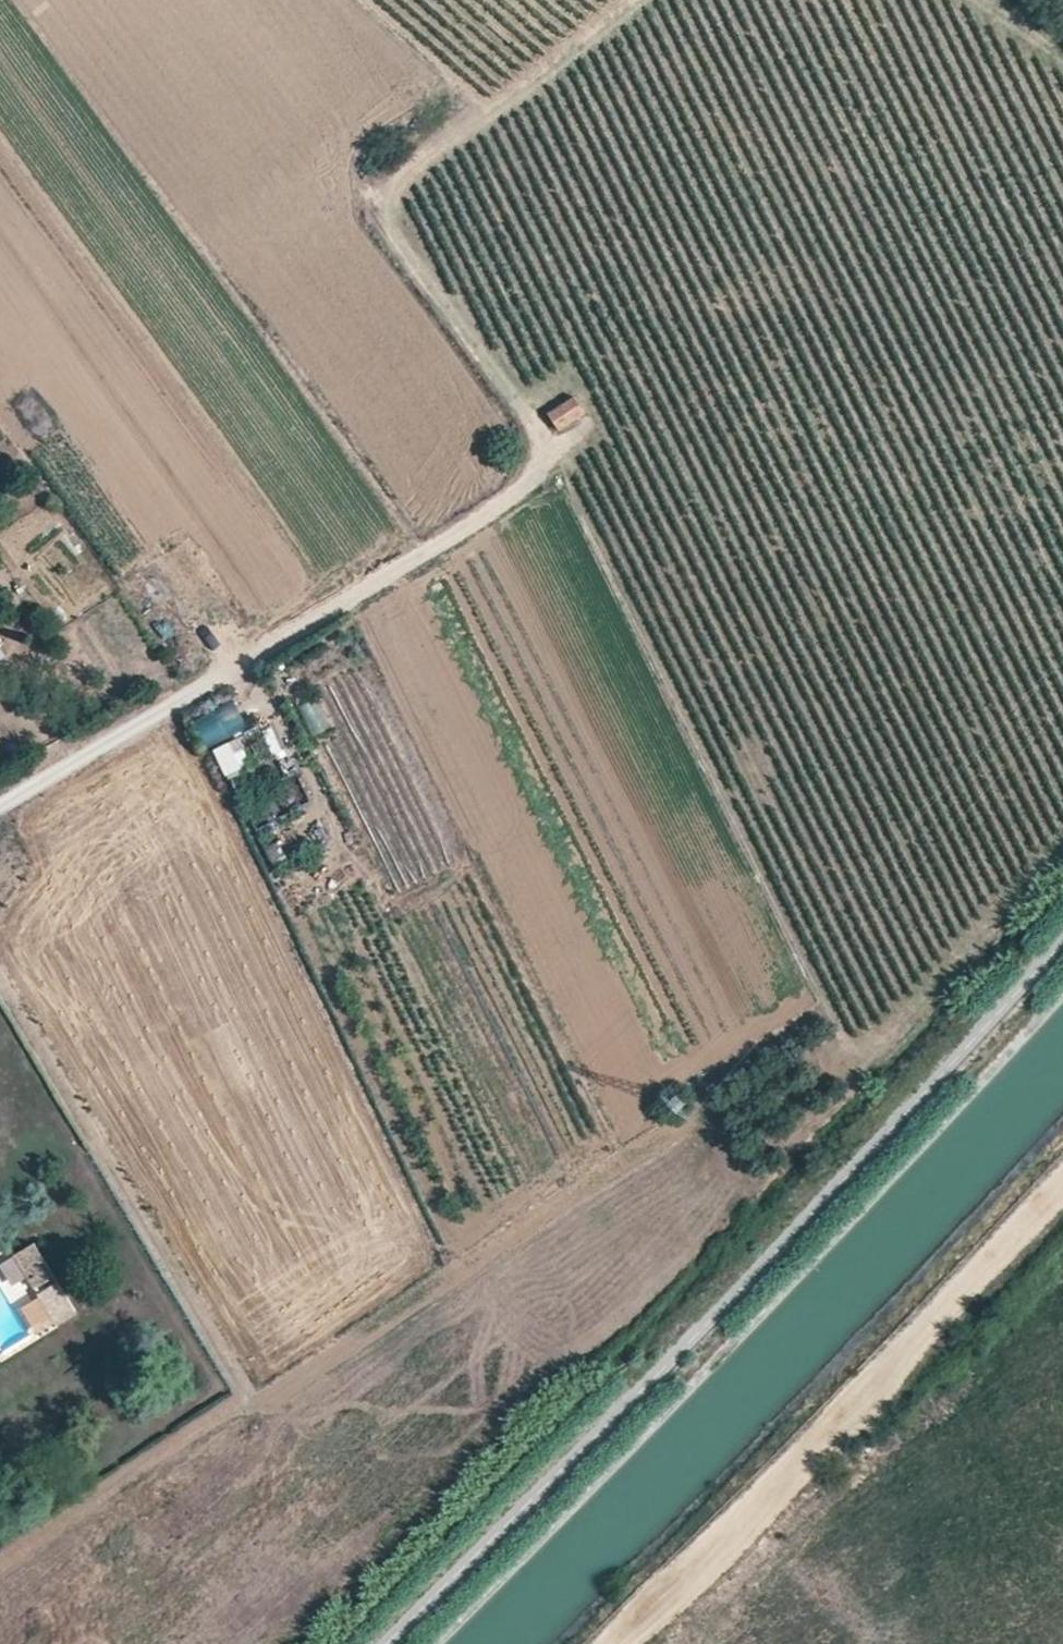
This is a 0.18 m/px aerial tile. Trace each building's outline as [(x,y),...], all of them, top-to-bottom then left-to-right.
[(544,412),(556,432),(584,415),(572,396),(544,412)] [(191,721),(207,749),(247,726),(232,699),(191,721)] [(314,701),(301,708),(315,733),(328,726),(314,701)] [(213,750),(225,776),(251,764),(238,738),(213,750)] [(282,816),(267,824),(279,846),(294,838),(282,816)] [(55,1277),(34,1243),(13,1257),(34,1290),(55,1277)]
